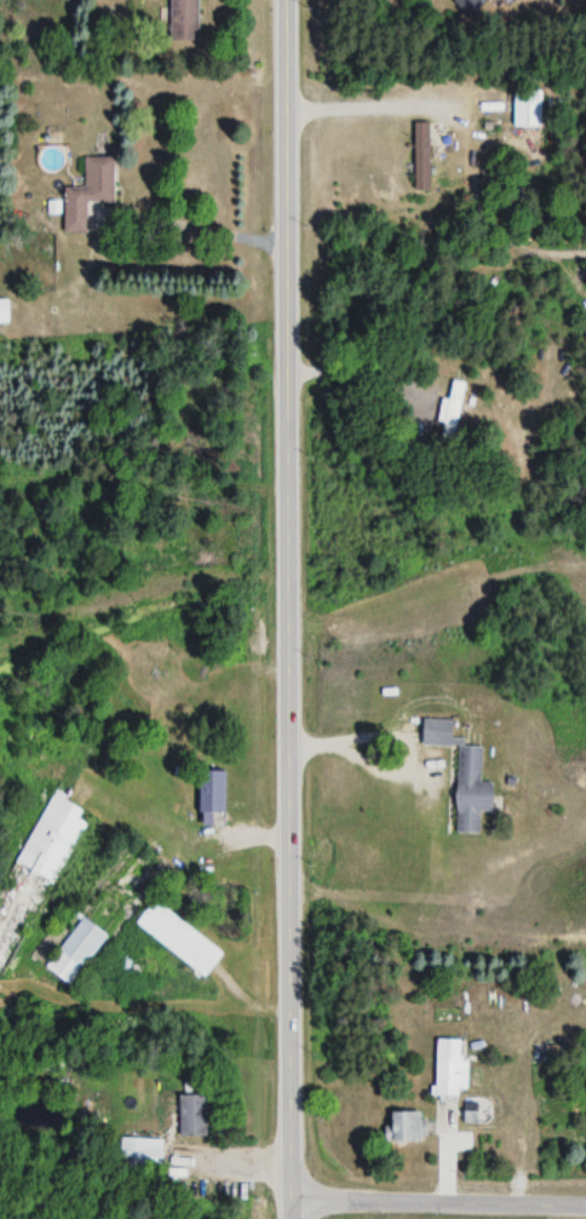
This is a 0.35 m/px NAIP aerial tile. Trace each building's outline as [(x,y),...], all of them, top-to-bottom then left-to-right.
[(169,43),(197,43),(198,0),(170,0),(169,43)] [(453,1),(469,19),(490,0),(454,0),(453,1)] [(513,91),(513,128),(541,128),(541,91),(513,91)] [(415,190),(429,190),(429,125),(415,125),(415,190)] [(113,160),(85,159),(85,189),(65,188),(64,233),(87,233),(87,203),(113,203),(113,160)] [(9,324),(9,300),(0,300),(0,324),(9,324)] [(449,401),(445,400),(438,433),(454,436),(465,383),(453,381),(449,401)] [(456,833),(479,833),(479,811),(492,811),(493,783),(480,783),(481,747),(458,746),(456,833)] [(225,814),(225,772),(199,772),(199,814),(225,814)] [(85,824),(78,820),(83,809),(52,793),(0,892),(0,975),(5,978),(85,824)] [(135,924),(203,977),(222,953),(155,900),(135,924)] [(107,937),(83,919),(45,967),(69,986),(107,937)] [(464,1095),(464,1040),(437,1040),(436,1095),(464,1095)] [(206,1096),(179,1096),(179,1136),(206,1136),(206,1096)] [(422,1142),(422,1112),(388,1112),(388,1142),(422,1142)] [(162,1166),(162,1139),(121,1139),(121,1166),(162,1166)]
